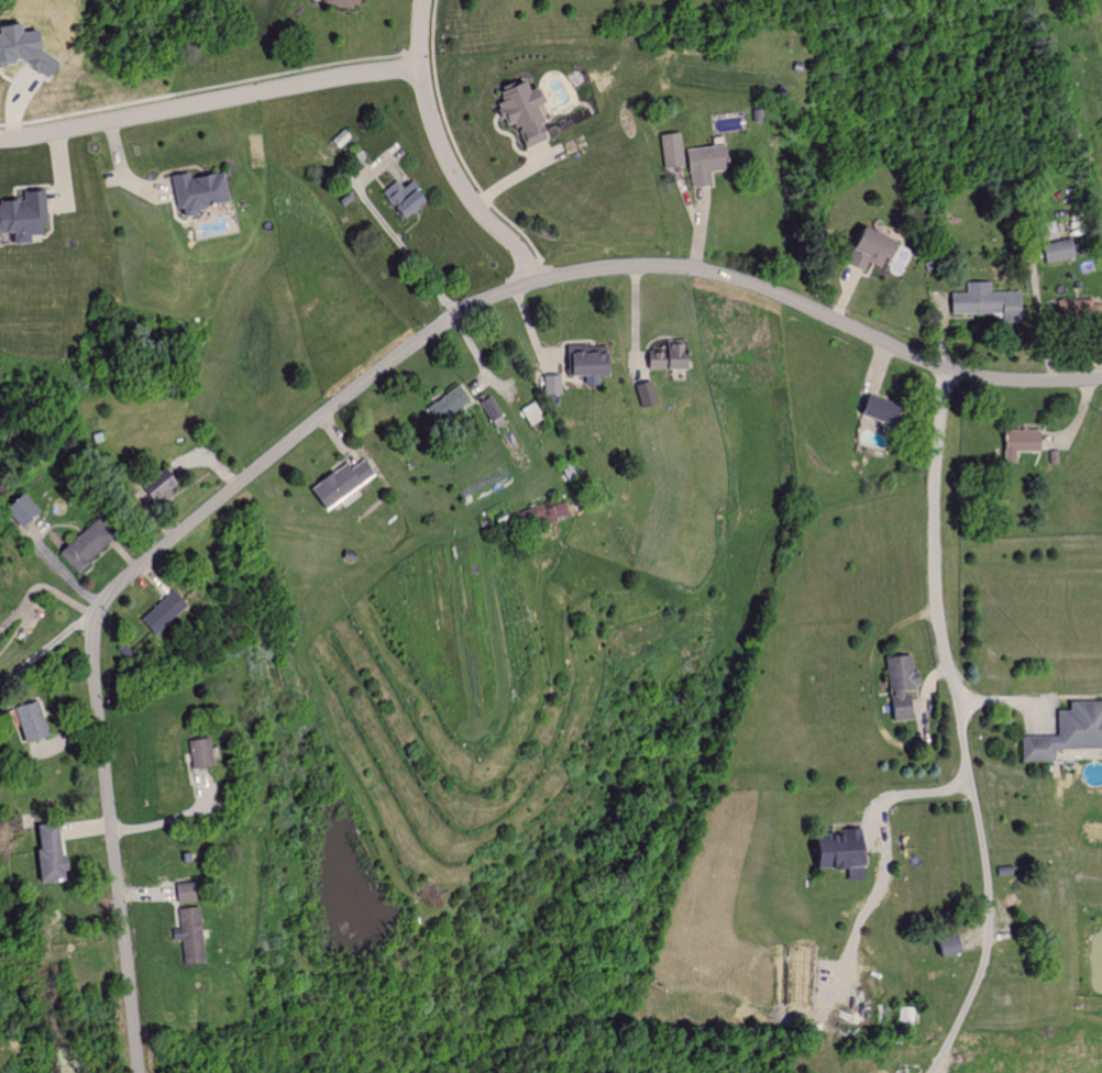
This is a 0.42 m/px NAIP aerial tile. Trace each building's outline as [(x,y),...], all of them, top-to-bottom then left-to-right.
[(361,8),(362,0),(327,0),(327,4),(361,8)] [(25,56),(26,72),(57,69),(55,56),(39,58),(37,31),(0,35),(0,59),(25,56)] [(502,104),(508,126),(520,123),(527,147),(554,139),(545,105),(552,103),(548,88),(537,91),(534,82),(505,89),(509,102),(502,104)] [(661,168),(680,166),(676,133),(657,135),(661,168)] [(681,150),(687,186),(711,182),(710,172),(722,170),(718,144),(681,150)] [(235,200),(229,172),(195,179),(193,172),(176,176),(183,210),(189,209),(191,216),(213,211),(212,205),(235,200)] [(384,193),(409,220),(432,199),(415,180),(407,188),(399,180),(384,193)] [(21,233),(21,244),(39,243),(39,235),(52,235),(50,191),(29,192),(30,201),(0,203),(0,234),(21,233)] [(898,246),(850,226),(841,249),(845,251),(839,265),(858,272),(866,254),(890,264),(898,246)] [(996,313),(996,323),(1015,322),(1014,292),(985,293),(985,281),(962,282),(962,293),(945,293),(946,315),(996,313)] [(1097,305),(1089,304),(1089,300),(1054,299),(1053,323),(1097,324),(1097,305)] [(611,345),(574,346),(575,376),(621,375),(621,355),(612,355),(611,345)] [(549,378),(549,395),(566,394),(565,378),(549,378)] [(637,383),(640,407),(651,405),(648,382),(637,383)] [(440,426),(469,414),(465,405),(472,402),(467,389),(432,402),(440,426)] [(886,407),(863,394),(853,413),(877,425),(886,407)] [(492,423),(503,418),(495,398),(484,402),(492,423)] [(534,426),(547,419),(537,402),(524,408),(534,426)] [(1011,463),(1011,452),(1033,453),(1034,431),(999,430),(999,463),(1011,463)] [(316,490),(333,510),(378,473),(366,459),(355,469),(350,462),(316,490)] [(31,529),(49,512),(32,495),(15,511),(31,529)] [(537,505),(521,510),(527,529),(567,516),(562,501),(539,509),(537,505)] [(123,538),(106,519),(68,555),(86,574),(123,538)] [(148,621),(163,637),(196,606),(180,590),(148,621)] [(880,657),(889,721),(912,718),(909,693),(901,694),(900,687),(915,685),(913,671),(909,672),(906,653),(880,657)] [(1016,761),(1048,760),(1048,748),(1101,747),(1101,709),(1098,709),(1098,699),(1062,700),(1062,709),(1051,709),(1052,735),(1016,736),(1016,761)] [(33,744),(56,737),(45,702),(22,709),(33,744)] [(208,765),(206,738),(186,739),(188,766),(208,765)] [(54,823),(30,826),(35,880),(63,878),(61,857),(57,857),(54,823)] [(841,866),(842,880),(860,879),(855,831),(801,836),(804,870),(841,866)] [(173,901),(188,901),(189,883),(174,883),(173,901)] [(176,909),(178,927),(170,929),(171,940),(179,939),(182,964),(205,961),(200,906),(176,909)] [(931,956),(952,953),(949,935),(929,938),(931,956)] [(912,1025),(913,1008),(897,1007),(896,1025),(912,1025)]
